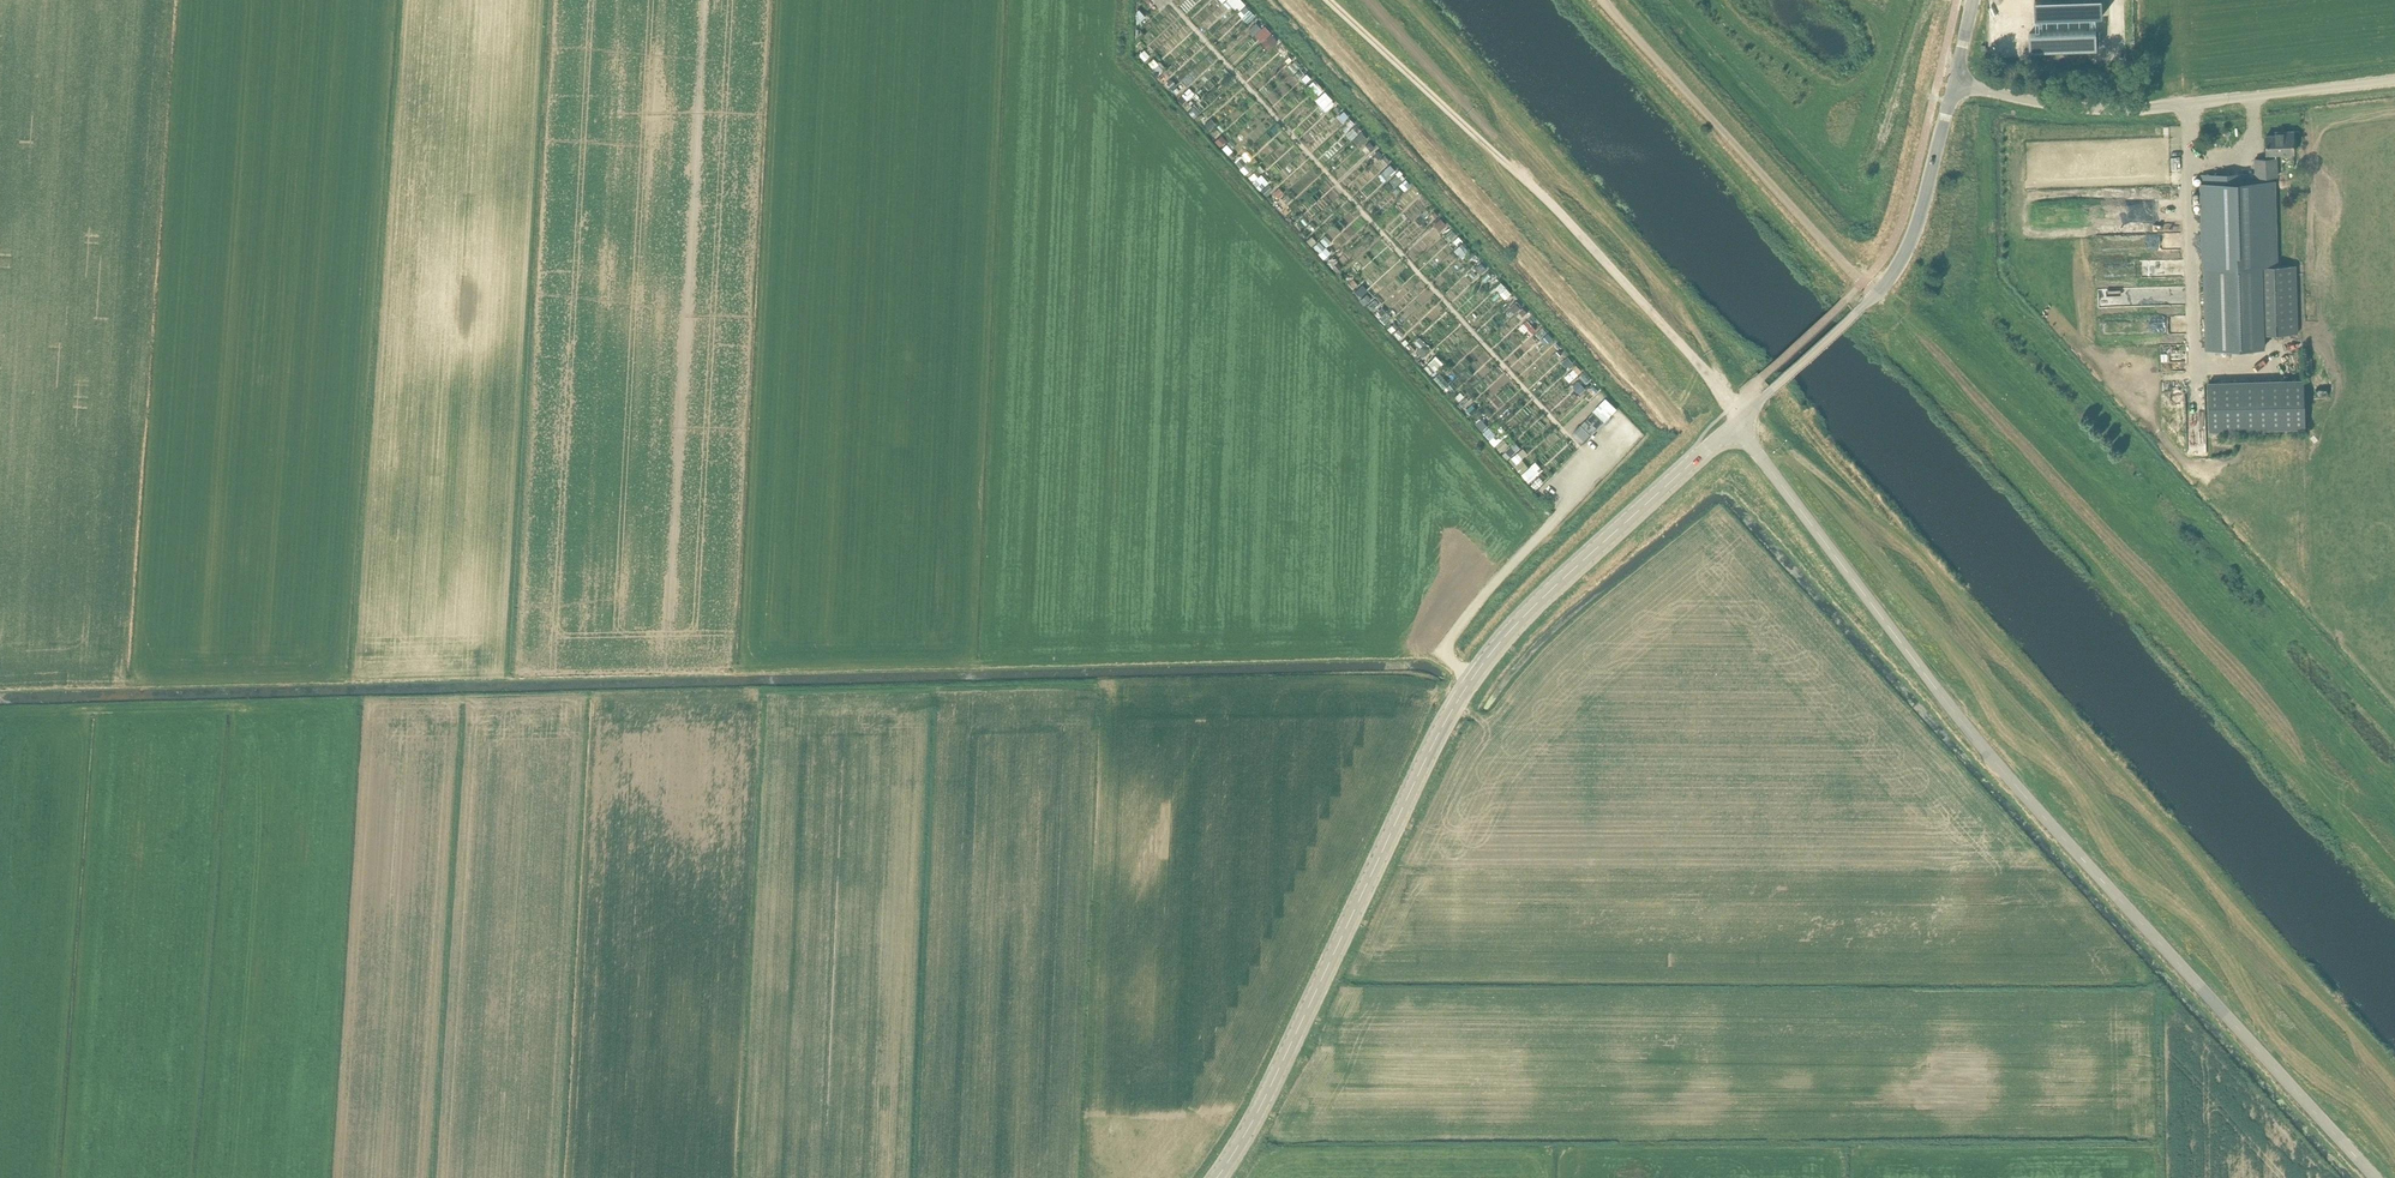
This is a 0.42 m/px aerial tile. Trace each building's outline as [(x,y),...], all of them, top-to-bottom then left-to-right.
[(1257,15),(1245,0),(1234,0),(1251,20),(1257,15)] [(2036,15),(2103,13),(2103,0),(2035,0),(2036,15)] [(1156,39),(1159,42),(1167,35),(1165,32),(1173,24),(1166,16),(1142,37),(1150,45),(1156,39)] [(1267,24),(1263,28),(1258,22),(1251,28),(1270,49),(1281,40),(1267,24)] [(2097,28),(2029,31),(2030,48),(2097,45),(2097,28)] [(1275,49),(1283,52),(1285,46),(1277,43),(1275,49)] [(1172,88),(1177,95),(1189,86),(1184,79),(1172,88)] [(1191,87),(1184,94),(1188,99),(1196,93),(1191,87)] [(1192,100),(1185,106),(1195,118),(1202,112),(1192,100)] [(1353,119),(1344,128),(1361,146),(1370,138),(1353,119)] [(2256,173),(2202,175),(2205,269),(2207,349),(2264,348),(2263,334),(2261,266),(2259,266),(2255,266),(2255,264),(2252,177),(2274,176),(2277,176),(2276,158),(2276,153),(2294,153),(2294,143),(2294,131),(2282,131),(2283,135),(2266,135),(2267,153),(2268,153),(2268,158),(2255,159),(2256,173)] [(1364,149),(1370,154),(1377,145),(1371,140),(1364,149)] [(1382,171),(1386,179),(1399,171),(1395,163),(1382,171)] [(1392,180),(1404,193),(1413,185),(1401,172),(1392,180)] [(1444,235),(1453,227),(1446,220),(1437,228),(1444,235)] [(1340,234),(1335,229),(1315,247),(1326,259),(1333,252),(1328,246),(1340,234)] [(1462,244),(1457,251),(1465,257),(1470,251),(1462,244)] [(2294,265),(2261,266),(2263,334),(2273,334),(2297,334),(2295,265),(2294,265)] [(1521,316),(1528,311),(1520,300),(1513,305),(1521,316)] [(1440,354),(1424,367),(1431,375),(1447,362),(1440,354)] [(1577,368),(1568,375),(1571,380),(1580,373),(1577,368)] [(1575,385),(1582,393),(1589,387),(1582,380),(1575,385)] [(2305,428),(2303,380),(2208,383),(2210,431),(2305,428)] [(1490,438),(1497,433),(1482,417),(1476,423),(1490,438)] [(1580,426),(1573,433),(1583,443),(1590,436),(1580,426)] [(1499,448),(1502,453),(1503,452),(1507,459),(1523,448),(1515,437),(1499,448)] [(1526,446),(1510,459),(1530,482),(1545,470),(1538,461),(1532,466),(1525,458),(1531,453),(1526,446)]
